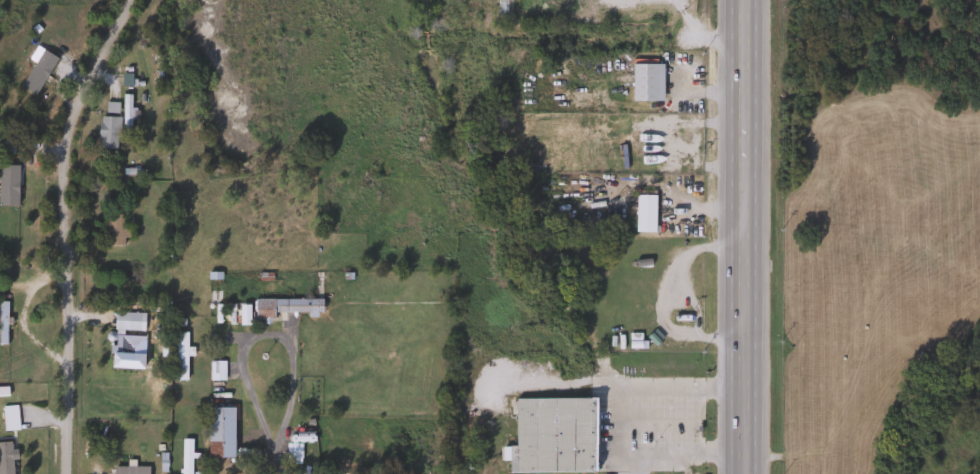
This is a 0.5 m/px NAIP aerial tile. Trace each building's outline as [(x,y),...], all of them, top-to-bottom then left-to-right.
[(661,101),(630,101),(630,63),(660,63),(661,101)] [(120,95),(129,95),(129,136),(120,136),(120,95)] [(116,116),(116,148),(97,148),(97,116),(116,116)] [(653,194),(653,231),(633,231),(633,194),(653,194)] [(126,228),(126,244),(103,245),(102,214),(120,214),(120,228),(126,228)] [(272,313),(272,321),(252,321),(252,299),(319,299),(319,313),(272,313)] [(185,380),(171,380),(171,332),(184,332),(185,380)] [(221,380),(207,380),(207,360),(221,360),(221,380)] [(593,472),(506,472),(506,447),(513,447),(513,398),(593,398),(593,472)] [(1,430),(1,406),(15,406),(15,430),(1,430)] [(231,407),(231,458),(206,458),(206,407),(231,407)] [(189,439),(189,473),(179,473),(179,439),(189,439)] [(9,442),(9,473),(0,473),(0,442),(9,442)] [(284,458),(284,443),(298,444),(297,458),(284,458)] [(146,466),(146,473),(111,473),(111,466),(146,466)]
